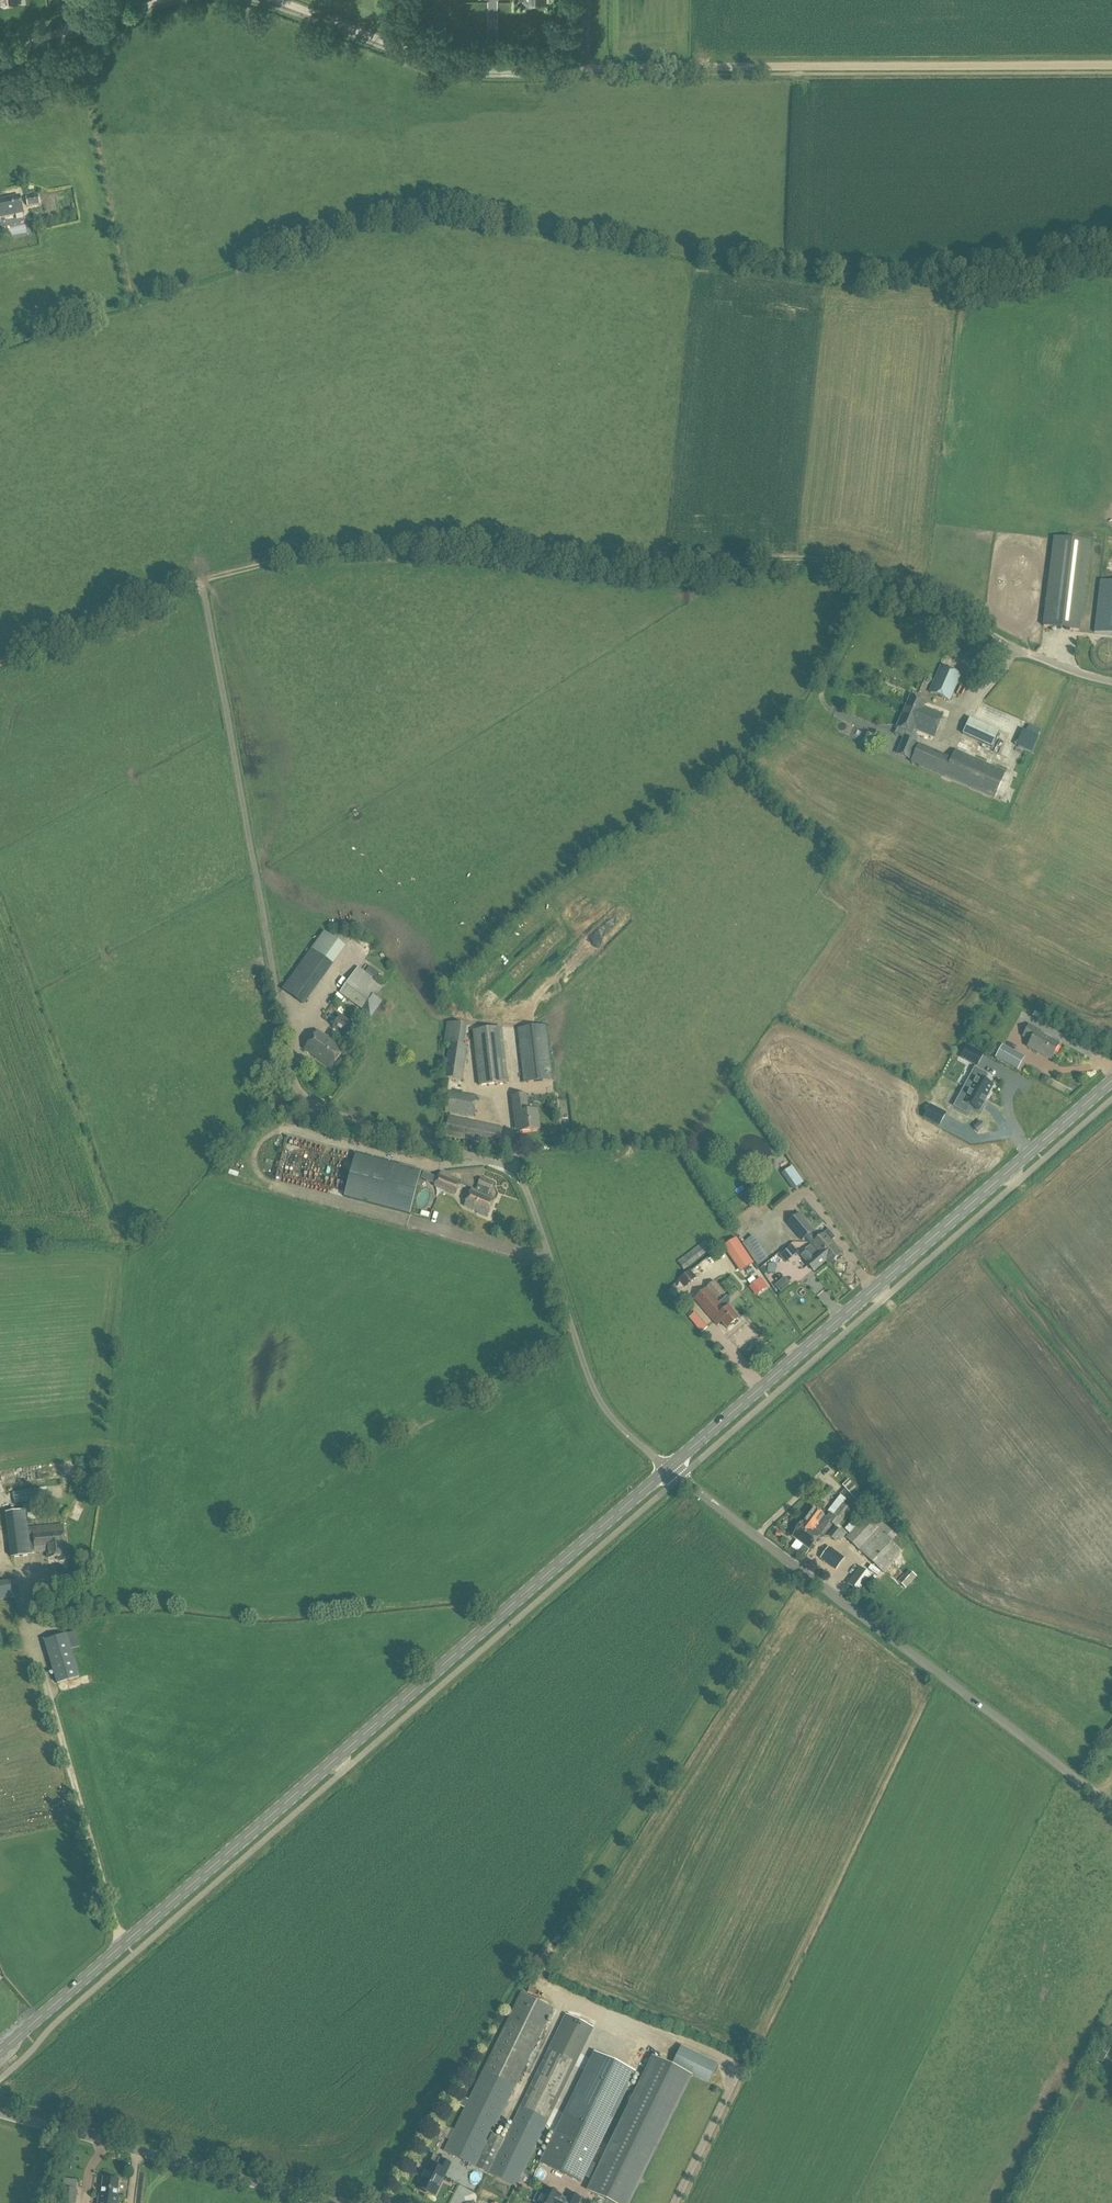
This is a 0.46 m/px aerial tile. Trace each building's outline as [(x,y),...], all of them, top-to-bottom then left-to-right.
[(38,194),(26,197),(28,207),(40,205),(38,194)] [(0,200),(0,218),(23,213),(19,196),(0,200)] [(1053,538),(1043,627),(1079,631),(1089,542),(1053,538)] [(1094,633),(1111,635),(1111,581),(1100,580),(1094,633)] [(950,633),(948,643),(959,644),(960,634),(950,633)] [(940,667),(930,694),(950,702),(961,675),(940,667)] [(910,696),(897,727),(906,731),(897,753),(909,758),(917,739),(915,733),(913,732),(914,729),(933,737),(943,715),(923,707),(925,702),(910,696)] [(854,721),(852,728),(859,731),(861,724),(854,721)] [(970,721),(963,736),(992,749),(998,733),(970,721)] [(1084,757),(1093,760),(1098,745),(1089,742),(1084,757)] [(918,743),(910,762),(944,778),(953,760),(952,759),(918,743)] [(953,760),(944,778),(992,800),(1004,775),(956,750),(952,759),(953,760)] [(308,948),(280,990),(300,1003),(328,962),(308,948)] [(358,967),(340,993),(364,1010),(373,995),(376,997),(384,986),(358,967)] [(380,975),(370,968),(366,973),(377,980),(380,975)] [(387,1015),(403,1021),(407,1011),(391,1005),(387,1015)] [(341,1015),(332,1027),(334,1028),(353,1042),(362,1030),(341,1015)] [(449,1043),(444,1076),(463,1079),(468,1046),(463,1045),(466,1024),(447,1021),(444,1042),(449,1043)] [(1029,1025),(1023,1036),(1031,1041),(1028,1046),(1051,1059),(1059,1045),(1039,1034),(1040,1031),(1029,1025)] [(502,1027),(474,1030),(479,1085),(508,1082),(502,1027)] [(547,1028),(519,1031),(524,1082),(553,1080),(547,1028)] [(317,1030),(305,1049),(332,1066),(344,1048),(317,1030)] [(1019,1067),(1024,1057),(1003,1045),(998,1055),(1019,1067)] [(983,1055),(968,1047),(962,1059),(976,1066),(983,1055)] [(981,1080),(974,1093),(989,1101),(996,1089),(981,1080)] [(449,1092),(446,1112),(474,1118),(478,1097),(449,1092)] [(924,1093),(910,1110),(916,1114),(930,1097),(924,1093)] [(974,1093),(967,1106),(983,1114),(987,1106),(988,1107),(990,1103),(989,1102),(989,1101),(974,1093)] [(526,1096),(514,1097),(517,1133),(539,1131),(537,1112),(527,1113),(526,1096)] [(554,1105),(547,1102),(544,1110),(552,1112),(554,1105)] [(949,1108),(968,1130),(974,1125),(954,1103),(949,1108)] [(945,1114),(930,1106),(924,1118),(938,1126),(945,1114)] [(910,1111),(905,1118),(911,1122),(916,1115),(910,1111)] [(977,1111),(969,1117),(974,1124),(982,1119),(977,1111)] [(291,1115),(290,1120),(315,1127),(316,1122),(291,1115)] [(449,1116),(445,1135),(478,1142),(478,1143),(499,1147),(504,1128),(449,1116)] [(981,1123),(974,1129),(978,1134),(985,1128),(981,1123)] [(356,1154),(345,1197),(411,1214),(422,1172),(356,1154)] [(792,1183),(801,1176),(794,1168),(785,1175),(792,1183)] [(441,1173),(435,1187),(455,1196),(462,1181),(441,1173)] [(481,1178),(478,1187),(480,1189),(479,1192),(488,1196),(494,1183),(481,1178)] [(472,1190),(465,1206),(478,1212),(477,1213),(488,1217),(496,1199),(488,1196),(479,1192),(472,1190)] [(750,1212),(763,1204),(757,1194),(743,1203),(750,1212)] [(788,1224),(797,1236),(804,1230),(808,1235),(805,1238),(818,1254),(819,1254),(826,1263),(829,1266),(842,1255),(831,1242),(834,1240),(828,1232),(817,1241),(811,1234),(814,1232),(800,1215),(788,1224)] [(750,1229),(739,1236),(752,1259),(764,1252),(750,1229)] [(787,1229),(779,1234),(782,1240),(790,1235),(787,1229)] [(804,1230),(797,1236),(802,1241),(805,1238),(808,1235),(804,1230)] [(734,1266),(749,1258),(734,1231),(720,1239),(734,1266)] [(706,1241),(677,1263),(684,1271),(712,1249),(706,1241)] [(792,1246),(779,1256),(785,1264),(798,1253),(792,1246)] [(819,1254),(818,1254),(817,1255),(811,1247),(805,1251),(807,1252),(801,1257),(814,1273),(826,1263),(819,1254)] [(775,1265),(767,1265),(767,1273),(774,1274),(775,1265)] [(772,1279),(779,1286),(787,1277),(780,1270),(772,1279)] [(679,1283),(685,1290),(696,1280),(690,1273),(679,1283)] [(759,1279),(747,1288),(755,1298),(766,1289),(759,1279)] [(714,1283),(693,1300),(712,1322),(713,1321),(726,1310),(717,1300),(724,1294),(714,1283)] [(728,1308),(726,1310),(713,1321),(718,1326),(721,1323),(727,1330),(739,1320),(728,1308)] [(700,1311),(690,1319),(702,1333),(712,1325),(700,1311)] [(88,1471),(89,1479),(97,1478),(96,1470),(88,1471)] [(850,1478),(843,1484),(864,1506),(870,1500),(850,1478)] [(846,1499),(842,1504),(848,1508),(852,1503),(846,1499)] [(804,1521),(804,1522),(815,1530),(815,1529),(822,1535),(832,1521),(837,1526),(850,1510),(848,1508),(842,1504),(837,1500),(828,1512),(831,1514),(827,1519),(824,1517),(815,1510),(805,1522),(804,1521)] [(0,1511),(0,1534),(2,1552),(1,1552),(0,1554),(0,1567),(26,1564),(25,1554),(37,1553),(34,1529),(31,1506),(0,1511)] [(870,1512),(846,1539),(860,1551),(883,1525),(870,1512)] [(815,1530),(804,1522),(792,1538),(802,1545),(797,1551),(804,1557),(809,1550),(810,1551),(822,1535),(815,1529),(815,1530)] [(63,1525),(34,1529),(37,1553),(52,1551),(52,1555),(57,1554),(57,1557),(59,1559),(64,1558),(65,1557),(65,1553),(66,1553),(63,1525)] [(884,1525),(883,1525),(860,1551),(884,1574),(903,1553),(886,1538),(892,1532),(884,1525)] [(835,1527),(829,1536),(836,1542),(838,1539),(841,1542),(847,1534),(844,1531),(842,1533),(835,1527)] [(829,1549),(822,1559),(836,1570),(844,1559),(829,1549)] [(860,1568),(848,1585),(859,1593),(871,1577),(860,1568)] [(909,1571),(898,1583),(905,1590),(916,1578),(909,1571)] [(0,1582),(0,1601),(17,1599),(14,1580),(0,1582)] [(816,1606),(822,1598),(808,1588),(802,1596),(816,1606)] [(75,1633),(45,1642),(58,1684),(80,1678),(72,1650),(80,1647),(75,1633)] [(522,1993),(444,2152),(476,2168),(488,2173),(517,2187),(549,2120),(594,2031),(567,2017),(521,2106),(504,2140),(492,2134),(553,2008),(522,1993)] [(584,2191),(608,2202),(630,2202),(691,2076),(650,2057),(584,2191)] [(564,2112),(540,2163),(581,2183),(605,2132),(564,2112)] [(79,2136),(74,2143),(82,2148),(87,2141),(79,2136)] [(430,2163),(418,2188),(435,2196),(451,2164),(439,2158),(435,2165),(430,2163)] [(99,2202),(119,2202),(119,2198),(117,2197),(120,2180),(104,2178),(102,2195),(100,2195),(99,2202)] [(580,2199),(569,2194),(566,2201),(560,2198),(561,2197),(544,2188),(540,2195),(537,2194),(533,2202),(535,2202),(578,2202),(580,2199)] [(62,2202),(74,2202),(76,2192),(64,2190),(62,2202)]
